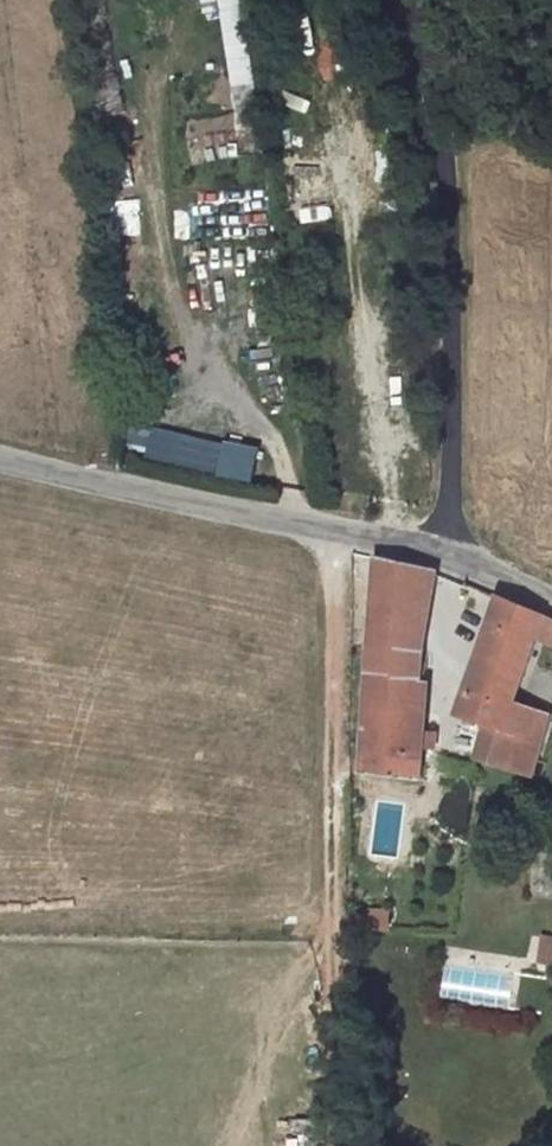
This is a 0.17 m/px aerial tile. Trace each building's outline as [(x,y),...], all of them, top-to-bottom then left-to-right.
[(207,20),(223,18),(220,0),(204,0),(207,20)] [(235,87),(257,83),(244,0),(222,0),(235,87)] [(255,86),(234,89),(237,106),(258,102),(255,86)] [(427,786),(434,772),(427,774),(429,753),(439,753),(440,738),(432,736),(438,687),(427,686),(442,579),(432,575),(383,569),(365,780),(427,786)] [(484,610),(489,597),(466,588),(463,603),(484,610)] [(520,702),(536,642),(551,646),(551,622),(502,602),(467,719),(484,726),(493,726),(487,759),(503,767),(520,702)] [(551,713),(520,702),(503,767),(533,777),(551,713)] [(529,895),(551,898),(551,876),(532,873),(529,895)] [(368,908),(369,934),(393,932),(392,906),(368,908)] [(542,934),(537,962),(551,965),(551,935),(542,934)]
